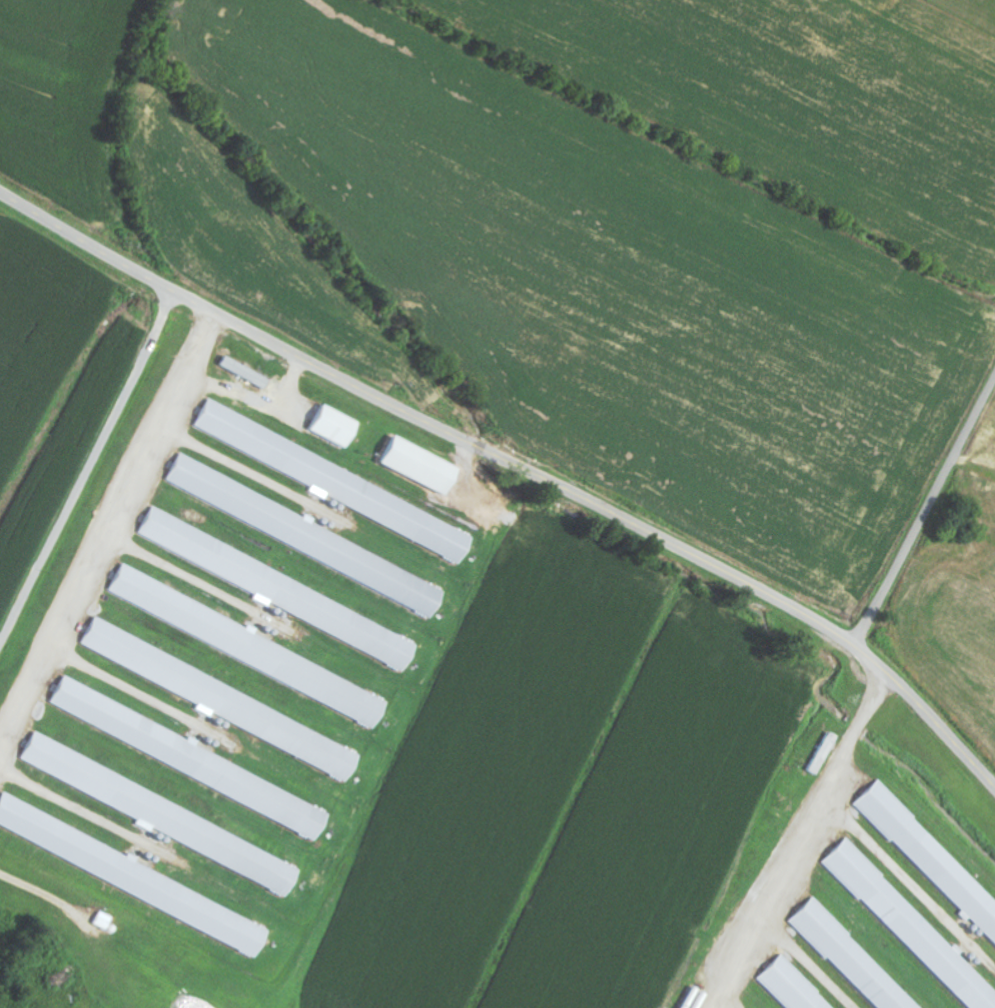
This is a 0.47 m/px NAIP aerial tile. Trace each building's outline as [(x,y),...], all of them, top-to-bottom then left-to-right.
[(269,382),(225,357),(220,365),(264,391),(269,382)] [(305,429),(344,450),(358,423),(318,403),(305,429)] [(373,464),(439,494),(452,466),(386,435),(373,464)] [(162,484),(430,613),(442,589),(310,525),(313,520),(176,454),(162,484)] [(387,700),(252,637),(255,629),(246,624),(246,625),(118,566),(104,597),(376,723),(387,700)] [(192,748),(196,741),(59,678),(44,709),(317,835),(328,811),(192,748)] [(837,738),(826,732),(805,770),(816,776),(837,738)] [(17,761),(139,818),(136,825),(284,894),(299,863),(28,738),(17,761)] [(875,781),(853,802),(994,946),(994,902),(875,781)] [(0,796),(0,834),(255,952),(266,927),(123,861),(127,854),(0,796)] [(958,955),(959,954),(844,838),(821,860),(968,1007),(994,1007),(994,992),(958,955)] [(811,897),(788,919),(876,1007),(920,1007),(811,897)] [(779,954),(757,976),(788,1007),(832,1007),(779,954)]
